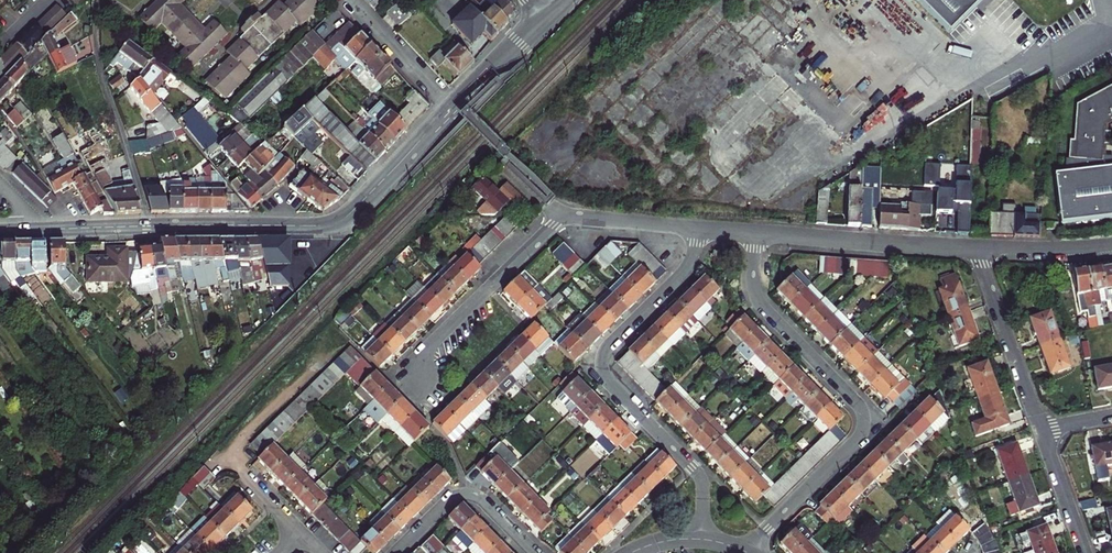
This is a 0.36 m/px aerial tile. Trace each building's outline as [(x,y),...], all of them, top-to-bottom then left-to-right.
[(187,0),(160,0),(158,2),(172,15),(181,6),(187,0)] [(300,0),(290,0),(289,1),(283,7),(290,14),(289,15),(297,22),(301,27),(314,14),(300,0)] [(314,14),(325,3),(323,2),(325,0),(300,0),(314,14)] [(383,0),(377,0),(370,5),(376,12),(386,3),(383,0)] [(493,8),(485,0),(479,6),(476,2),(474,0),(464,0),(471,8),(496,35),(508,23),(510,21),(512,17),(515,7),(513,0),(501,0),(493,8)] [(951,33),(984,0),(917,0),(951,33)] [(162,25),(172,15),(158,2),(150,10),(140,20),(153,33),(162,25)] [(399,27),(411,16),(399,3),(387,14),(399,27)] [(50,36),(67,20),(72,15),(61,4),(40,25),(50,36)] [(278,7),(277,5),(273,9),(266,16),(284,34),(297,22),(289,15),(290,14),(283,7),(281,4),(278,7)] [(162,25),(174,37),(193,19),(188,13),(181,6),(172,15),(162,25)] [(471,8),(452,25),(472,45),(483,34),(491,42),(496,35),(471,8)] [(75,27),(83,19),(76,11),(72,15),(67,20),(75,27)] [(271,47),(284,34),(266,16),(262,20),(258,16),(256,18),(254,20),(258,24),(253,28),(271,47)] [(196,40),(205,31),(199,24),(193,19),(174,37),(186,49),(196,40)] [(45,41),(53,58),(65,52),(60,42),(67,34),(75,27),(67,20),(50,36),(45,41)] [(214,22),(205,31),(196,40),(209,53),(218,44),(228,35),(214,22)] [(323,73),(333,63),(343,73),(349,67),(353,63),(371,46),(364,39),(349,23),(325,46),(313,58),(311,60),(323,73)] [(30,35),(21,43),(32,54),(25,61),(33,75),(48,58),(41,45),(45,41),(50,36),(40,25),(30,35)] [(259,59),(271,47),(253,28),(249,32),(245,28),(243,30),(241,32),(245,36),(240,41),(259,59)] [(313,58),(325,46),(320,40),(312,33),(228,116),(242,127),(243,128),(311,60),(313,58)] [(209,53),(196,40),(186,49),(177,58),(191,72),(202,60),(209,53)] [(246,71),(259,59),(240,41),(235,46),(230,51),(232,52),(229,55),(231,58),(238,65),(239,64),(246,71)] [(25,61),(32,54),(21,43),(5,59),(11,76),(25,61)] [(154,62),(129,43),(111,64),(113,66),(116,63),(138,78),(154,62)] [(467,69),(474,63),(454,43),(443,54),(439,51),(430,60),(438,68),(444,62),(459,77),(467,69)] [(353,63),(356,66),(350,72),(357,79),(381,56),(375,50),(371,46),(353,63)] [(53,58),(61,73),(81,63),(73,48),(65,52),(53,58)] [(357,79),(372,95),(380,88),(379,87),(395,72),(389,64),(381,56),(357,79)] [(5,59),(5,58),(0,59),(0,81),(3,78),(7,82),(9,80),(18,89),(33,75),(25,61),(11,76),(5,59)] [(238,65),(231,58),(225,63),(219,69),(238,88),(251,76),(246,71),(239,64),(238,65)] [(140,80),(158,102),(167,94),(182,82),(154,62),(138,78),(140,80)] [(209,80),(210,82),(207,84),(216,94),(226,101),(238,88),(219,69),(214,75),(209,80)] [(123,84),(125,83),(120,76),(109,84),(113,91),(116,89),(118,93),(126,88),(123,84)] [(3,78),(0,81),(0,94),(2,96),(4,94),(9,99),(18,89),(9,80),(7,82),(3,78)] [(158,102),(140,80),(137,83),(130,88),(159,122),(162,119),(171,130),(179,128),(158,102)] [(1107,163),(1107,161),(1108,144),(1111,143),(1111,130),(1109,130),(1110,123),(1111,122),(1111,85),(1079,103),(1075,139),(1072,139),(1070,160),(1075,161),(1107,163)] [(197,101),(188,108),(191,111),(205,100),(193,90),(189,95),(197,101)] [(315,100),(321,105),(331,96),(325,90),(315,100)] [(407,102),(410,104),(400,114),(411,125),(429,107),(416,93),(407,102)] [(9,99),(4,94),(2,96),(0,94),(0,108),(9,99)] [(205,100),(191,111),(184,116),(190,123),(186,127),(200,145),(204,150),(217,139),(197,114),(210,103),(205,100)] [(344,152),(350,157),(366,172),(372,166),(376,163),(346,131),(321,105),(315,100),(303,111),(313,121),(321,129),(329,137),(344,152)] [(981,117),(981,101),(973,101),(973,117),(979,117),(981,117)] [(395,119),(390,113),(380,103),(367,114),(378,125),(395,143),(401,137),(406,131),(395,119)] [(35,117),(24,105),(18,110),(19,111),(28,122),(32,120),(35,117)] [(12,117),(20,129),(25,126),(28,122),(19,111),(12,117)] [(303,111),(285,129),(296,139),(308,149),(313,154),(323,144),(314,135),(321,129),(313,121),(303,111)] [(390,147),(395,143),(378,125),(367,114),(360,122),(359,120),(356,123),(385,153),(390,147)] [(411,125),(400,114),(395,119),(406,131),(411,125)] [(980,130),(979,130),(979,117),(973,117),(971,163),(979,164),(980,130)] [(142,127),(146,140),(158,135),(170,131),(171,130),(162,119),(159,122),(142,127)] [(385,153),(356,123),(356,122),(346,131),(376,163),(381,157),(385,153)] [(8,171),(15,172),(16,174),(22,168),(25,165),(23,163),(26,160),(23,157),(20,160),(16,155),(6,145),(16,135),(9,127),(2,135),(0,133),(0,163),(8,171)] [(244,146),(255,137),(243,128),(242,127),(238,128),(232,133),(234,135),(244,146)] [(179,128),(171,130),(170,131),(174,138),(184,134),(179,128)] [(170,131),(158,135),(164,147),(175,141),(174,138),(170,131)] [(177,144),(186,139),(184,134),(174,138),(175,141),(177,144)] [(158,135),(146,140),(150,151),(164,147),(158,135)] [(234,135),(218,148),(216,145),(215,144),(204,152),(208,157),(219,148),(224,154),(229,159),(244,146),(234,135)] [(51,179),(58,194),(64,191),(76,185),(75,184),(88,178),(66,137),(57,142),(68,162),(71,169),(65,172),(51,179)] [(255,137),(244,146),(253,157),(267,146),(255,137)] [(1041,138),(1026,138),(1025,147),(1040,147),(1041,138)] [(150,151),(146,140),(129,139),(128,140),(132,154),(150,153),(150,151)] [(273,140),(267,146),(253,157),(243,165),(254,177),(267,164),(271,160),(264,152),(275,142),(273,140)] [(253,157),(244,146),(229,159),(232,163),(238,169),(240,168),(243,165),(253,157)] [(308,149),(298,162),(298,169),(299,170),(301,172),(291,184),(289,187),(292,189),(297,193),(312,176),(318,169),(323,162),(313,154),(308,149)] [(85,154),(90,164),(97,161),(91,151),(85,154)] [(342,165),(358,180),(363,176),(366,172),(350,157),(344,152),(339,157),(344,163),(342,165)] [(282,159),(277,154),(274,157),(279,162),(282,159)] [(296,167),(285,156),(282,159),(279,162),(274,157),(271,160),(267,164),(272,169),(267,174),(277,186),(288,174),(296,167)] [(106,194),(119,216),(133,215),(143,214),(131,170),(127,171),(128,173),(125,174),(126,177),(113,178),(110,169),(103,157),(97,161),(90,164),(106,194)] [(1057,175),(1061,225),(1111,220),(1111,161),(1107,161),(1107,163),(1075,161),(1074,174),(1067,174),(1057,175)] [(47,172),(51,179),(65,172),(71,169),(68,162),(62,166),(61,165),(47,172)] [(939,164),(925,163),(924,171),(924,186),(938,186),(939,164)] [(259,192),(256,194),(261,200),(270,192),(277,186),(267,174),(272,169),(267,164),(254,177),(251,180),(250,181),(259,192)] [(43,174),(38,178),(35,175),(25,165),(22,168),(16,174),(53,210),(57,205),(61,201),(47,187),(50,184),(43,174)] [(204,212),(210,212),(210,165),(202,170),(207,178),(204,178),(204,185),(197,185),(197,212),(204,212)] [(223,181),(214,170),(210,165),(210,212),(219,212),(225,212),(226,184),(223,181)] [(251,180),(254,177),(243,165),(240,168),(251,180)] [(860,228),(861,180),(862,167),(849,175),(847,227),(860,228)] [(968,234),(971,167),(958,167),(957,193),(937,192),(936,194),(936,204),(936,214),(957,215),(957,233),(968,234)] [(98,183),(93,175),(88,178),(75,184),(76,185),(78,189),(80,193),(98,183)] [(307,201),(321,184),(312,176),(297,193),(301,196),(303,197),(307,201)] [(486,177),(474,189),(486,201),(477,211),(481,215),(495,214),(509,199),(516,205),(525,195),(509,180),(499,190),(486,177)] [(183,212),(183,181),(181,178),(159,182),(161,188),(166,204),(169,212),(176,212),(183,212)] [(334,182),(333,183),(314,206),(318,210),(321,212),(340,200),(349,190),(338,178),(334,182)] [(259,192),(250,181),(248,182),(243,187),(236,179),(230,184),(237,193),(251,209),(257,204),(261,200),(256,194),(259,192)] [(191,212),(197,212),(197,185),(194,180),(183,181),(183,212),(191,212)] [(329,184),(324,180),(321,184),(307,201),(310,203),(314,206),(333,183),(331,181),(329,184)] [(871,180),(861,180),(860,228),(871,228),(871,209),(879,209),(879,207),(880,191),(870,191),(871,180)] [(104,195),(98,183),(80,193),(83,199),(86,204),(97,198),(98,198),(104,195)] [(242,212),(249,212),(227,186),(226,184),(225,212),(230,212),(242,212)] [(816,225),(827,225),(831,186),(818,193),(818,202),(816,225)] [(160,212),(169,212),(166,204),(161,188),(143,188),(151,212),(160,212)] [(922,217),(935,217),(936,214),(936,204),(924,203),(924,193),(911,193),(910,193),(910,205),(907,205),(906,231),(921,231),(922,217)] [(98,198),(97,198),(86,204),(93,216),(100,213),(103,211),(106,216),(116,216),(104,195),(98,198)] [(809,201),(807,224),(816,225),(818,202),(809,201)] [(901,208),(879,207),(879,209),(878,229),(906,231),(907,205),(901,205),(901,208)] [(989,236),(1040,238),(1040,223),(1040,216),(1035,216),(1036,209),(1024,208),(1024,215),(1015,215),(1016,205),(1002,205),(1001,213),(990,213),(989,236)] [(520,228),(508,215),(502,221),(514,234),(520,228)] [(514,234),(502,221),(496,227),(508,239),(514,234)] [(502,245),(508,239),(496,227),(490,232),(502,245)] [(497,250),(502,245),(490,232),(485,238),(497,250)] [(480,233),(469,245),(473,249),(479,243),(485,238),(480,233)] [(497,250),(485,238),(479,243),(491,255),(497,250)] [(259,271),(266,269),(258,240),(251,241),(244,241),(256,282),(261,281),(259,271)] [(271,240),(258,240),(266,269),(269,279),(273,293),(302,285),(288,240),(271,240)] [(177,282),(183,281),(173,241),(166,241),(159,241),(161,247),(172,291),(172,295),(179,293),(177,282)] [(193,271),(186,241),(179,241),(173,241),(183,281),(183,283),(196,281),(193,271)] [(205,269),(197,241),(193,241),(186,241),(193,271),(205,269)] [(202,241),(197,241),(205,269),(207,278),(209,285),(219,282),(216,270),(208,241),(202,241)] [(221,269),(224,281),(230,279),(219,241),(213,241),(208,241),(216,270),(221,269)] [(225,241),(219,241),(230,279),(242,276),(231,241),(225,241)] [(244,285),(256,282),(244,241),(238,241),(231,241),(242,276),(244,285)] [(35,275),(32,272),(31,243),(24,244),(15,244),(15,274),(23,283),(35,275)] [(57,283),(48,272),(48,271),(47,243),(39,243),(31,243),(32,272),(35,275),(35,276),(46,276),(46,281),(52,288),(57,283)] [(81,289),(65,271),(65,243),(59,243),(51,243),(51,268),(48,271),(57,283),(61,288),(65,284),(74,295),(81,289)] [(479,243),(473,249),(485,261),(491,255),(479,243)] [(23,283),(15,274),(15,244),(7,244),(1,244),(1,264),(1,272),(10,285),(13,282),(28,300),(33,296),(23,283)] [(611,244),(600,255),(612,267),(624,257),(611,244)] [(640,244),(628,256),(634,262),(646,250),(640,244)] [(554,256),(559,261),(570,250),(565,245),(554,256)] [(166,292),(172,291),(161,247),(155,248),(149,248),(159,291),(162,303),(169,301),(166,292)] [(152,293),(159,291),(149,248),(142,249),(138,250),(133,273),(132,279),(132,289),(134,289),(151,287),(152,293)] [(481,270),(478,268),(485,261),(473,249),(461,261),(456,257),(450,263),(469,281),(481,270)] [(559,261),(562,264),(565,267),(576,256),(570,250),(559,261)] [(651,256),(646,250),(634,262),(639,267),(651,256)] [(108,251),(108,260),(95,260),(122,285),(126,285),(126,251),(116,251),(108,251)] [(612,267),(600,255),(594,261),(606,273),(612,267)] [(581,262),(576,256),(565,267),(570,272),(581,262)] [(657,262),(651,256),(639,267),(636,264),(645,273),(657,262)] [(827,274),(828,259),(820,258),(819,274),(827,274)] [(835,275),(836,259),(828,259),(827,274),(835,275)] [(844,260),(836,259),(835,275),(843,276),(844,260)] [(85,284),(122,285),(95,260),(85,260),(85,284)] [(852,260),(844,260),(843,276),(847,276),(850,276),(852,260)] [(860,261),(852,260),(850,276),(858,277),(860,261)] [(867,261),(860,261),(858,277),(866,277),(867,261)] [(866,277),(872,278),(873,278),(875,262),(867,261),(866,277)] [(570,272),(576,278),(586,268),(581,262),(570,272)] [(650,278),(662,267),(657,262),(645,273),(650,278)] [(883,263),(875,262),(873,278),(881,279),(883,263)] [(456,294),(469,281),(450,263),(437,275),(456,294)] [(891,263),(883,263),(881,279),(889,279),(891,263)] [(645,273),(636,264),(622,278),(642,298),(656,284),(650,278),(645,273)] [(1101,268),(1107,299),(1111,299),(1111,301),(1111,266),(1101,268)] [(656,284),(668,273),(662,267),(650,278),(656,284)] [(1101,268),(1087,270),(1097,328),(1103,326),(1100,306),(1101,305),(1101,303),(1107,302),(1107,299),(1101,268)] [(196,281),(207,278),(205,269),(193,271),(196,281)] [(266,269),(259,271),(261,281),(269,279),(266,269)] [(1080,313),(1087,312),(1090,330),(1097,328),(1087,270),(1073,272),(1080,313)] [(810,285),(797,271),(792,276),(805,290),(810,285)] [(1068,284),(1066,271),(1058,273),(1060,286),(1068,284)] [(525,273),(504,293),(518,307),(532,293),(538,287),(525,273)] [(456,294),(437,275),(425,288),(444,306),(456,294)] [(805,290),(792,276),(785,283),(776,291),(789,305),(805,290)] [(955,276),(941,281),(944,289),(958,284),(955,276)] [(642,298),(622,278),(609,291),(628,311),(642,298)] [(719,292),(705,278),(692,290),(710,309),(715,304),(710,300),(719,292)] [(406,295),(412,300),(425,288),(419,282),(406,295)] [(944,289),(938,292),(948,318),(968,311),(958,284),(944,289)] [(802,318),(823,299),(810,285),(805,290),(789,305),(802,318)] [(153,294),(152,293),(151,287),(134,289),(138,296),(153,294)] [(425,288),(412,300),(431,319),(444,306),(425,288)] [(710,309),(692,290),(679,302),(698,322),(711,309),(710,309)] [(628,311),(609,291),(595,304),(601,310),(615,324),(628,311)] [(532,293),(518,307),(531,321),(545,307),(532,293)] [(550,312),(564,299),(559,294),(545,307),(550,312)] [(824,297),(823,299),(802,318),(816,332),(831,317),(837,311),(824,297)] [(431,319),(412,300),(399,313),(417,332),(431,319)] [(679,302),(667,315),(685,334),(698,322),(679,302)] [(595,304),(581,317),(587,323),(601,310),(595,304)] [(353,316),(346,308),(333,321),(341,328),(353,316)] [(615,324),(601,310),(587,323),(601,337),(615,324)] [(744,317),(738,311),(725,324),(731,330),(744,317)] [(845,331),(851,325),(837,311),(831,317),(845,331)] [(955,349),(979,340),(968,311),(948,318),(955,336),(951,338),(955,349)] [(399,313),(386,325),(405,344),(417,332),(399,313)] [(1059,340),(1050,313),(1030,320),(1039,347),(1059,340)] [(685,334),(667,315),(654,327),(668,341),(673,346),(685,334)] [(581,317),(568,330),(574,336),(588,350),(601,337),(587,323),(581,317)] [(738,348),(756,330),(744,317),(731,330),(725,335),(738,348)] [(831,317),(816,332),(829,346),(845,331),(831,317)] [(158,322),(160,329),(167,325),(166,319),(158,322)] [(374,337),(392,356),(405,344),(386,325),(374,337)] [(555,345),(535,325),(523,337),(543,357),(555,345)] [(829,346),(843,359),(864,338),(851,325),(845,331),(829,346)] [(668,341),(654,327),(641,340),(655,354),(668,341)] [(567,342),(574,336),(568,330),(562,337),(567,342)] [(768,342),(756,330),(738,348),(750,360),(768,342)] [(181,331),(174,332),(183,341),(181,331)] [(588,350),(574,336),(567,342),(559,350),(571,361),(574,363),(575,363),(588,350)] [(374,337),(360,351),(365,355),(379,370),(392,356),(374,337)] [(523,337),(511,349),(530,369),(543,357),(523,337)] [(864,338),(843,359),(856,373),(872,358),(862,348),(868,342),(864,338)] [(660,359),(655,354),(641,340),(628,352),(629,353),(634,358),(640,364),(645,369),(647,371),(660,359)] [(1069,369),(1059,340),(1039,347),(1049,376),(1069,369)] [(668,341),(655,354),(660,359),(673,346),(668,341)] [(768,342),(750,360),(762,373),(781,355),(768,342)] [(872,358),(878,352),(868,342),(862,348),(872,358)] [(1081,351),(1083,363),(1090,361),(1087,345),(1080,346),(1081,351)] [(345,353),(356,364),(361,359),(350,348),(345,353)] [(530,369),(511,349),(498,361),(518,381),(530,369)] [(885,373),(891,366),(878,352),(872,358),(885,373)] [(350,370),(356,364),(345,353),(339,359),(350,370)] [(623,370),(634,358),(629,353),(617,364),(623,370)] [(793,368),(781,355),(762,373),(775,386),(779,382),(793,368)] [(938,367),(933,355),(927,357),(932,369),(938,367)] [(640,364),(634,358),(623,370),(629,375),(640,364)] [(870,387),(885,373),(872,358),(856,373),(870,387)] [(350,370),(339,359),(333,365),(344,376),(348,372),(350,370)] [(360,388),(373,401),(388,387),(361,359),(356,364),(350,370),(348,372),(361,387),(360,388)] [(504,394),(518,381),(498,361),(484,375),(498,389),(504,394)] [(987,363),(967,370),(978,401),(998,394),(987,363)] [(645,369),(640,364),(629,375),(634,380),(645,369)] [(339,381),(344,376),(333,365),(328,370),(339,381)] [(917,392),(891,366),(885,373),(870,387),(884,401),(887,398),(899,409),(917,392)] [(791,394),(806,380),(793,368),(779,382),(791,394)] [(1094,372),(1098,392),(1111,389),(1111,368),(1094,372)] [(647,371),(645,369),(634,380),(640,386),(651,375),(647,371)] [(333,387),(339,381),(328,370),(322,376),(333,387)] [(558,399),(572,413),(592,394),(572,374),(561,385),(566,390),(558,399)] [(498,389),(484,375),(472,386),(486,401),(498,389)] [(651,375),(640,386),(645,392),(656,381),(651,375)] [(333,387),(322,376),(317,381),(327,392),(333,387)] [(806,380),(791,394),(787,398),(800,411),(804,407),(818,393),(806,380)] [(327,392),(317,381),(311,387),(322,398),(327,392)] [(662,386),(656,381),(645,392),(650,397),(662,386)] [(791,394),(779,382),(775,386),(787,398),(791,394)] [(687,397),(674,384),(669,389),(682,402),(687,397)] [(479,419),(492,406),(486,401),(472,386),(460,399),(479,419)] [(667,391),(662,386),(650,397),(668,415),(682,402),(669,389),(667,391)] [(317,403),(322,398),(311,387),(306,392),(317,403)] [(388,387),(373,401),(368,407),(364,411),(378,424),(382,420),(402,400),(388,387)] [(360,388),(355,393),(368,407),(373,401),(360,388)] [(930,399),(929,399),(915,413),(934,432),(949,418),(939,390),(930,399)] [(317,403),(306,392),(300,397),(311,409),(317,403)] [(812,424),(831,406),(818,393),(804,407),(800,411),(812,424)] [(584,428),(605,407),(592,394),(572,413),(571,414),(584,428)] [(976,437),(1009,425),(998,394),(978,401),(985,420),(972,425),(976,437)] [(311,409),(300,397),(295,403),(306,414),(309,411),(311,409)] [(699,410),(687,397),(682,402),(668,415),(681,428),(699,410)] [(466,431),(479,419),(460,399),(447,411),(466,431)] [(382,420),(395,434),(400,429),(415,414),(402,400),(382,420)] [(301,419),(306,414),(295,403),(289,408),(301,419)] [(825,437),(830,432),(836,426),(843,419),(831,406),(812,424),(825,437)] [(604,436),(619,421),(605,407),(584,428),(598,442),(604,436)] [(295,425),(301,419),(289,408),(284,413),(295,425)] [(693,440),(711,422),(699,410),(681,428),(693,440)] [(466,431),(447,411),(433,424),(453,444),(466,431)] [(295,425),(284,413),(278,419),(290,430),(295,425)] [(934,432),(915,413),(902,426),(916,440),(921,445),(934,432)] [(400,429),(414,443),(429,428),(415,414),(400,429)] [(525,420),(531,426),(536,421),(530,415),(525,420)] [(290,430),(278,419),(272,424),(284,436),(290,430)] [(620,447),(625,451),(630,447),(637,440),(619,421),(604,436),(617,450),(620,447)] [(705,453),(724,435),(711,422),(693,440),(705,453)] [(284,436),(272,424),(267,429),(279,441),(284,436)] [(840,443),(846,437),(836,426),(830,432),(840,443)] [(902,426),(888,439),(902,454),(916,440),(902,426)] [(323,431),(329,437),(332,434),(326,428),(323,431)] [(267,429),(262,435),(273,446),(274,446),(279,441),(267,429)] [(414,443),(400,429),(395,434),(409,448),(414,443)] [(835,449),(840,443),(830,432),(825,437),(824,437),(835,449)] [(268,452),(273,446),(262,435),(256,440),(268,452)] [(718,466),(737,448),(724,435),(705,453),(718,466)] [(835,449),(824,437),(818,443),(829,454),(835,449)] [(903,467),(909,461),(902,454),(888,439),(874,453),(889,467),(896,460),(903,467)] [(251,446),(255,450),(262,457),(268,452),(256,440),(251,446)] [(340,441),(337,445),(343,450),(346,447),(340,441)] [(829,454),(818,443),(813,448),(824,459),(829,454)] [(1018,444),(996,452),(1007,483),(1029,475),(1018,444)] [(1091,448),(1098,485),(1111,482),(1109,466),(1111,465),(1111,444),(1091,448)] [(476,468),(496,488),(511,473),(520,464),(500,445),(476,468)] [(262,457),(259,461),(272,474),(287,459),(274,446),(273,446),(268,452),(262,457)] [(664,481),(677,468),(657,448),(644,461),(664,481)] [(749,460),(737,448),(718,466),(730,478),(749,460)] [(824,459),(813,448),(807,454),(818,465),(824,459)] [(359,451),(355,455),(361,461),(365,457),(359,451)] [(889,467),(874,453),(860,466),(875,481),(889,467)] [(812,471),(818,465),(807,454),(801,459),(812,471)] [(306,468),(292,455),(287,459),(301,473),(306,468)] [(555,460),(564,469),(568,465),(559,456),(555,460)] [(287,459),(272,474),(286,488),(301,473),(287,459)] [(346,465),(352,470),(358,464),(352,459),(346,465)] [(364,464),(368,468),(373,463),(369,459),(364,464)] [(807,476),(812,471),(801,459),(799,461),(796,464),(807,476)] [(761,473),(749,460),(730,478),(742,491),(761,473)] [(574,465),(580,471),(584,467),(579,461),(574,465)] [(644,461),(632,473),(652,493),(664,481),(644,461)] [(802,481),(807,476),(796,464),(791,470),(802,481)] [(860,466),(847,479),(861,494),(875,481),(860,466)] [(209,473),(204,467),(192,478),(198,484),(209,473)] [(439,493),(452,481),(438,467),(426,480),(439,493)] [(353,475),(358,481),(364,474),(359,469),(353,475)] [(571,470),(567,474),(574,481),(578,477),(571,470)] [(802,481),(791,470),(785,475),(796,486),(802,481)] [(198,484),(198,485),(204,491),(216,479),(209,473),(198,484)] [(314,487),(301,473),(286,488),(299,502),(314,487)] [(524,486),(511,473),(496,488),(509,501),(524,486)] [(632,473),(619,485),(639,505),(652,493),(632,473)] [(768,491),(769,491),(774,486),(761,473),(742,491),(755,504),(763,497),(768,491)] [(376,480),(382,486),(388,480),(382,475),(376,480)] [(790,492),(796,486),(785,475),(779,481),(790,492)] [(1033,509),(1041,506),(1029,475),(1007,483),(1015,503),(1019,514),(1025,511),(1033,509)] [(192,478),(180,493),(184,498),(198,485),(198,484),(192,478)] [(834,492),(848,507),(861,494),(847,479),(834,492)] [(413,492),(427,506),(439,493),(426,480),(413,492)] [(785,497),(790,492),(779,481),(774,486),(785,497)] [(319,482),(314,487),(320,492),(324,488),(319,482)] [(619,485),(607,497),(626,517),(639,505),(619,485)] [(413,492),(408,486),(395,499),(414,518),(427,506),(413,492)] [(509,501),(523,515),(539,500),(524,486),(509,501)] [(774,486),(769,491),(768,491),(779,503),(785,497),(774,486)] [(320,492),(314,487),(299,502),(312,515),(324,504),(328,500),(320,492)] [(345,493),(350,498),(355,493),(349,488),(345,493)] [(774,508),(779,503),(768,491),(763,497),(774,508)] [(852,512),(848,507),(834,492),(820,506),(821,507),(832,519),(838,525),(852,512)] [(184,498),(180,493),(167,508),(173,513),(186,500),(184,498)] [(233,493),(219,506),(239,526),(253,512),(233,493)] [(565,500),(569,504),(575,499),(571,495),(565,500)] [(626,517),(607,497),(594,510),(613,530),(626,517)] [(1078,501),(1082,512),(1096,508),(1094,498),(1078,501)] [(401,531),(414,518),(395,499),(382,511),(401,531)] [(554,523),(548,517),(552,513),(539,500),(523,515),(542,535),(554,523)] [(1019,514),(1015,503),(1008,506),(1011,516),(1019,514)] [(239,526),(219,506),(217,504),(210,511),(212,513),(205,519),(225,540),(239,526)] [(330,511),(324,504),(312,515),(319,522),(330,511)] [(449,518),(463,532),(476,519),(462,505),(449,518)] [(827,525),(832,519),(821,507),(815,513),(827,525)] [(594,510),(582,522),(601,542),(613,530),(594,510)] [(969,532),(972,535),(984,524),(979,517),(972,510),(968,514),(973,521),(965,528),(969,532)] [(319,522),(323,527),(335,516),(330,511),(319,522)] [(401,531),(382,511),(369,524),(389,543),(401,531)] [(937,524),(938,526),(956,545),(969,532),(965,528),(950,512),(937,524)] [(323,527),(329,533),(341,521),(335,516),(323,527)] [(205,519),(204,518),(191,531),(212,552),(225,540),(205,519)] [(489,531),(476,519),(463,532),(457,537),(470,550),(489,531)] [(329,533),(335,538),(346,527),(341,521),(329,533)] [(582,522),(569,535),(586,552),(590,552),(601,542),(582,522)] [(389,543),(369,524),(356,537),(357,538),(362,543),(368,549),(372,552),(378,552),(389,543)] [(989,532),(984,524),(972,535),(977,542),(989,532)] [(991,529),(993,534),(1002,531),(1000,525),(991,529)] [(1026,533),(1031,546),(1033,552),(1058,552),(1048,525),(1026,533)] [(806,544),(811,540),(812,538),(800,526),(794,532),(791,528),(783,536),(787,539),(780,545),(788,552),(797,552),(806,544)] [(940,552),(948,552),(956,545),(938,526),(925,538),(940,552)] [(335,538),(340,544),(352,532),(346,527),(335,538)] [(212,552),(191,531),(177,544),(179,546),(186,552),(211,552),(212,552)] [(500,543),(489,531),(470,550),(473,552),(490,552),(500,543)] [(357,538),(356,537),(352,532),(340,544),(345,549),(357,538)] [(980,548),(994,540),(989,532),(977,542),(980,548)] [(1031,546),(1026,533),(1019,536),(1024,549),(1031,546)] [(435,534),(428,542),(439,552),(441,552),(444,550),(448,546),(435,534)] [(556,548),(560,552),(586,552),(569,535),(556,548)] [(925,538),(924,537),(911,549),(915,552),(940,552),(925,538)] [(362,543),(357,538),(345,549),(349,552),(352,552),(362,543)] [(811,540),(806,544),(815,552),(822,552),(823,552),(811,540)] [(980,548),(982,552),(990,552),(998,551),(994,540),(980,548)] [(420,549),(424,552),(439,552),(428,542),(420,549)] [(368,549),(362,543),(352,552),(364,552),(368,549)] [(500,543),(490,552),(510,552),(500,543)] [(806,544),(797,552),(815,552),(806,544)]
